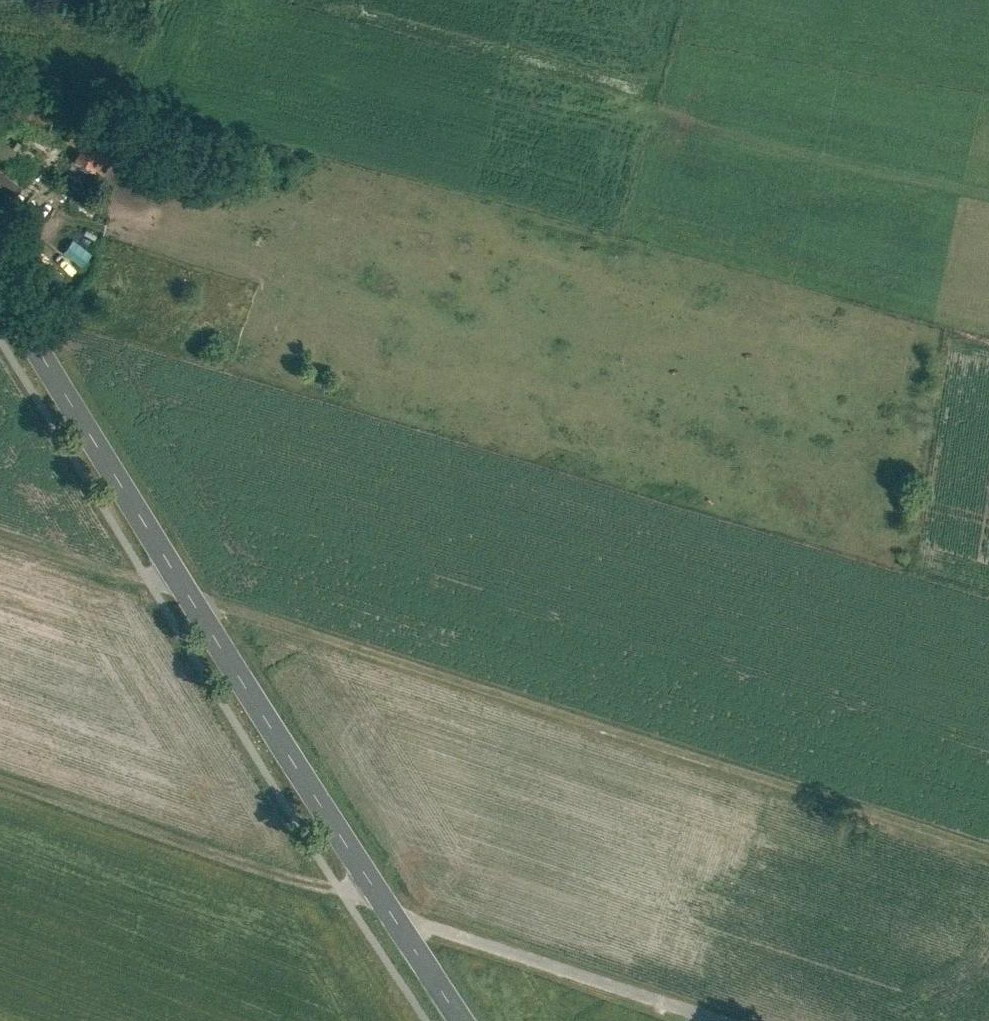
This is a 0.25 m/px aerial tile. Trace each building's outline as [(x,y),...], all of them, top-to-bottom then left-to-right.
[(14,184),(37,158),(0,124),(0,171),(14,184)] [(102,136),(84,161),(97,170),(115,146),(102,136)]
